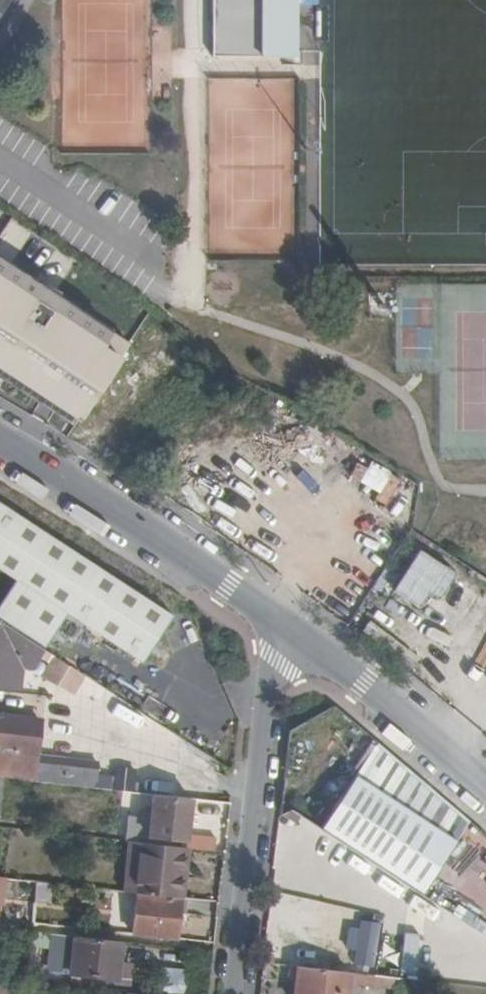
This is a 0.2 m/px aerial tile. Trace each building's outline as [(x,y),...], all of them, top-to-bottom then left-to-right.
[(15,0),(0,0),(0,23),(15,0)] [(266,0),(215,0),(214,31),(266,32),(266,0)] [(266,32),(266,48),(299,48),(300,55),(308,55),(308,39),(301,38),(301,0),(266,0),(266,32)] [(57,248),(6,218),(0,228),(0,383),(75,428),(130,338),(37,282),(57,248)] [(401,476),(373,531),(398,543),(426,489),(401,476)] [(8,600),(60,634),(73,615),(149,663),(180,615),(1,503),(0,504),(0,568),(21,582),(8,600)] [(450,560),(424,600),(449,616),(459,601),(469,608),(485,583),(450,560)] [(419,576),(405,597),(417,604),(431,584),(419,576)] [(8,600),(0,613),(0,616),(51,648),(60,634),(8,600)] [(0,616),(0,686),(20,688),(24,657),(38,659),(46,655),(51,648),(0,616)] [(0,717),(0,774),(34,777),(37,754),(41,722),(0,717)] [(426,891),(473,804),(318,720),(317,722),(335,731),(320,759),(335,767),(344,750),(359,758),(319,834),(426,891)] [(34,781),(111,789),(112,775),(98,774),(99,761),(37,754),(34,777),(34,781)] [(188,835),(192,798),(152,794),(151,810),(141,809),(140,820),(149,821),(148,840),(187,843),(188,835)] [(215,838),(188,835),(187,843),(186,850),(214,853),(215,838)] [(136,894),(181,899),(183,877),(197,878),(197,871),(184,870),(186,850),(141,845),(139,864),(126,863),(125,869),(139,870),(136,894)] [(50,903),(51,883),(24,882),(23,901),(50,903)] [(177,940),(181,899),(136,894),(133,932),(151,934),(150,938),(177,940)] [(121,965),(123,944),(78,939),(74,976),(119,981),(121,965)] [(130,982),(131,966),(121,965),(119,981),(130,982)] [(298,966),(296,993),(349,993),(350,984),(401,990),(402,977),(298,966)]
